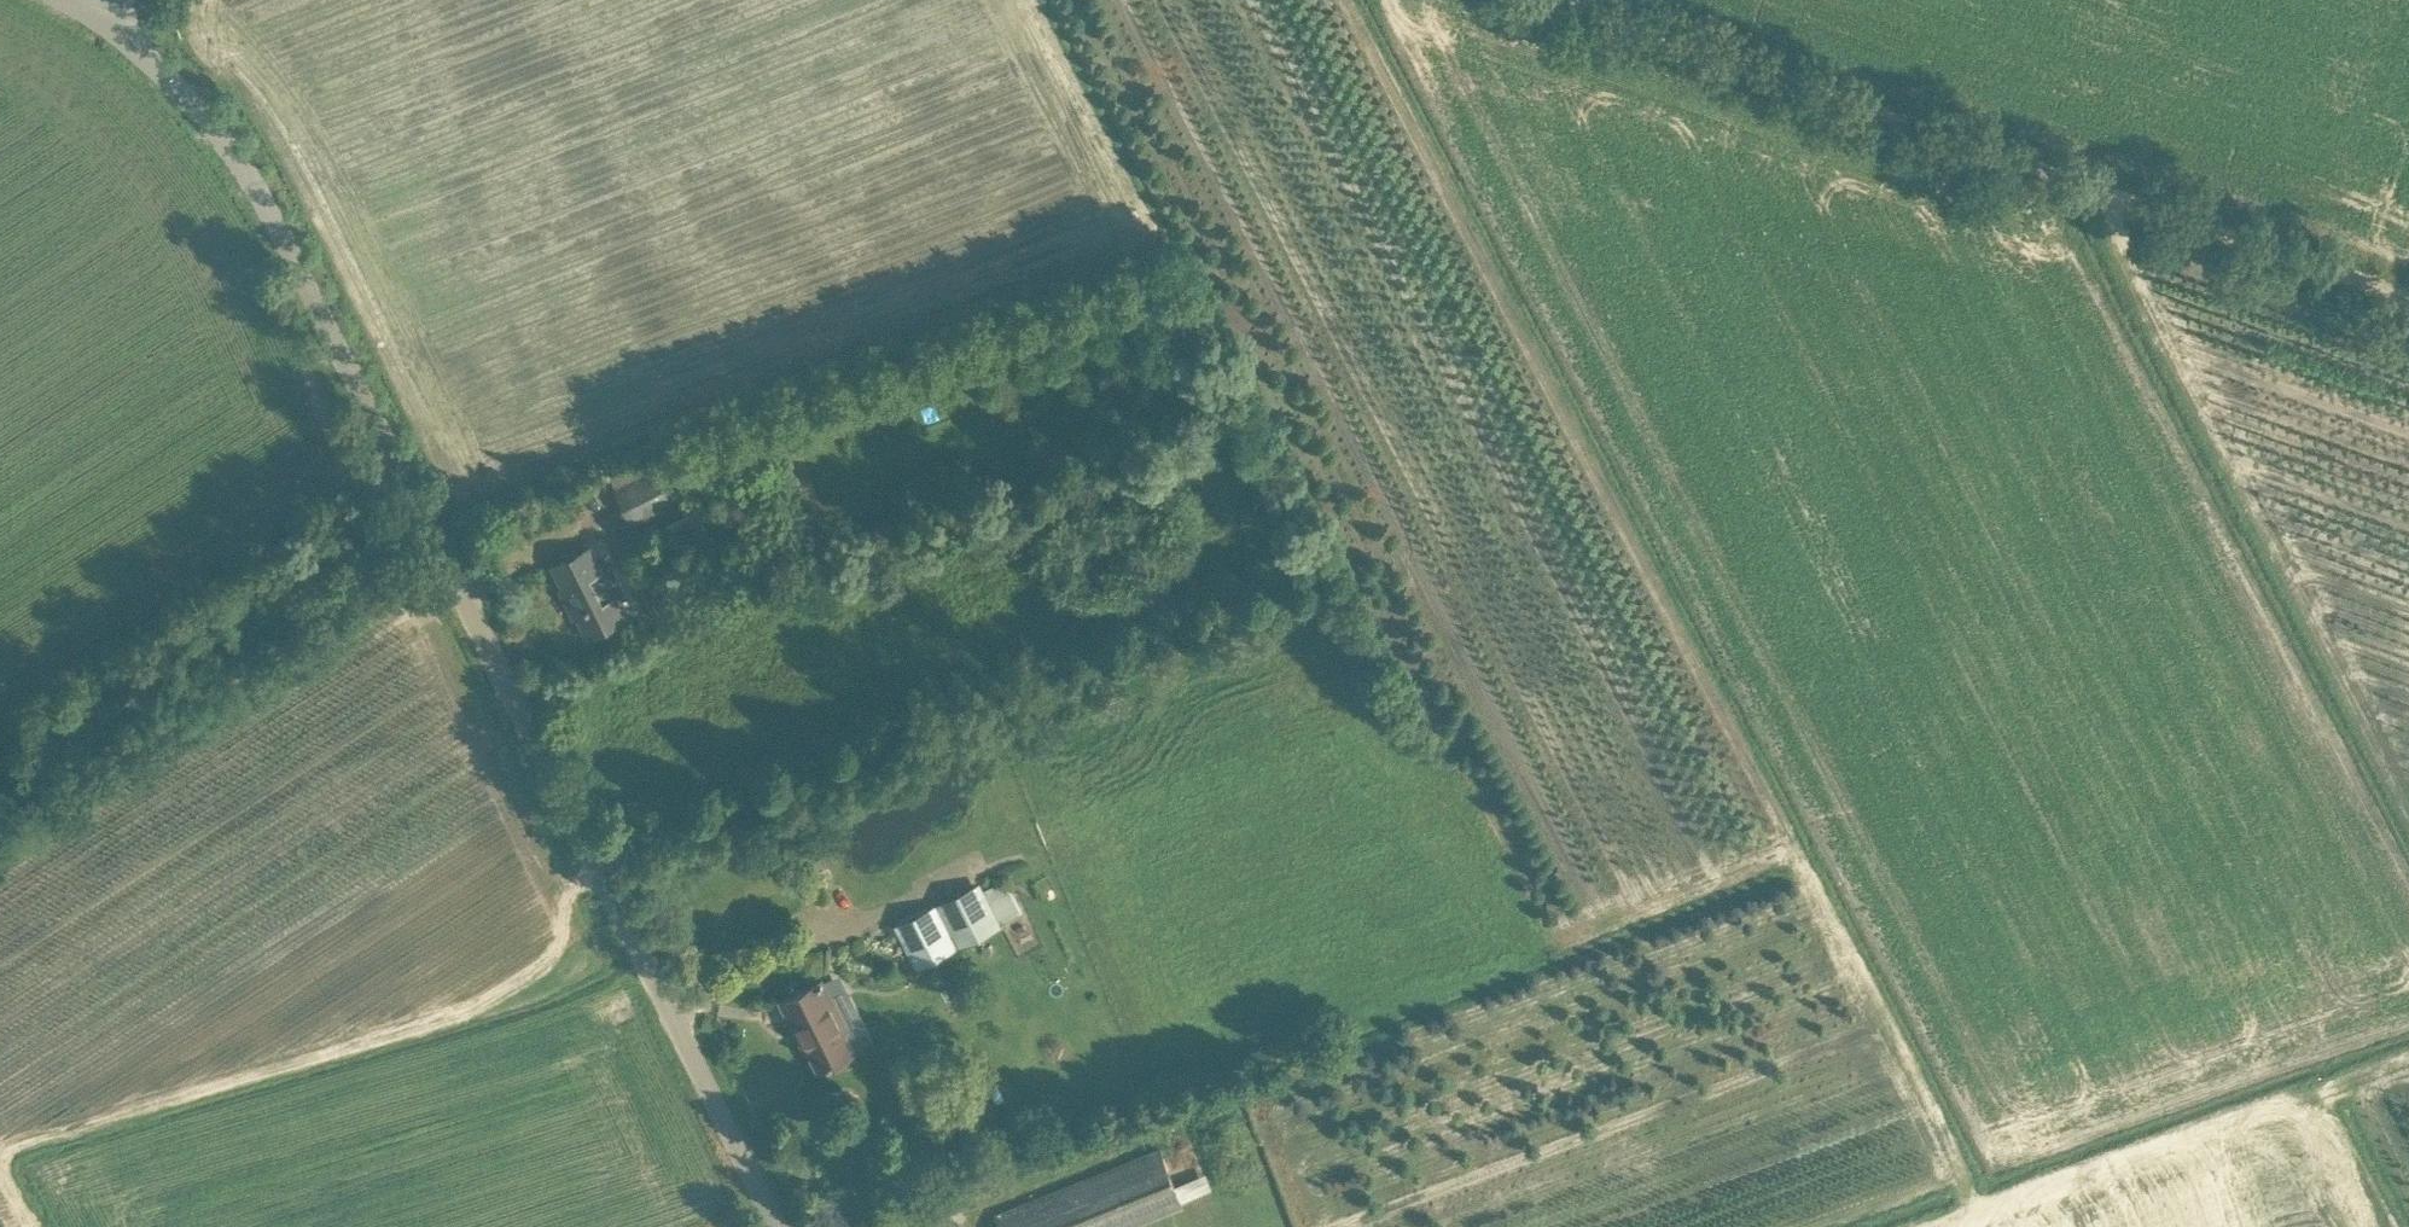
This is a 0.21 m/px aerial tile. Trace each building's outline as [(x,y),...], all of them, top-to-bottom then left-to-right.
[(633,522),(654,511),(690,494),(674,461),(616,490),(633,522)] [(711,532),(699,508),(655,530),(667,554),(711,532)] [(555,565),(566,589),(571,587),(583,611),(578,613),(589,634),(625,616),(614,594),(625,588),(613,564),(602,570),(591,547),(555,565)] [(1002,925),(1000,922),(1018,912),(1001,880),(984,889),(979,881),(893,924),(916,968),(1002,925)] [(822,980),(782,1000),(799,1034),(805,1031),(810,1043),(808,1045),(819,1067),(854,1050),(837,1016),(839,1014),(822,980)] [(1184,1206),(1160,1147),(994,1214),(999,1226),(1132,1226),(1184,1206)] [(913,1215),(881,1226),(918,1226),(913,1215)]
